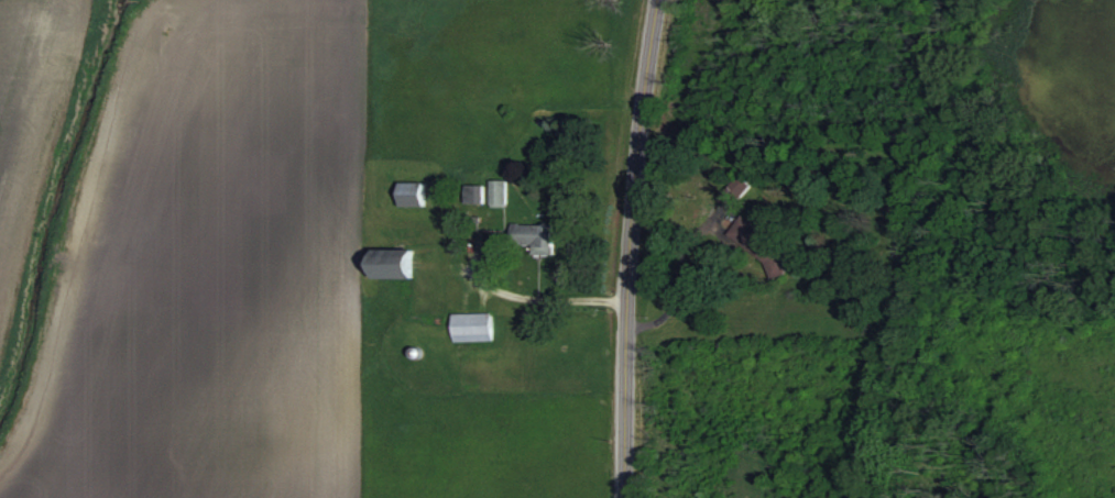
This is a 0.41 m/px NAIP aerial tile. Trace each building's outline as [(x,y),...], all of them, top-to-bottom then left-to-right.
[(721,197),(734,207),(752,183),(738,173),(721,197)] [(493,206),(509,206),(509,179),(493,179),(493,206)] [(400,205),(426,205),(426,181),(400,181),(400,205)] [(486,203),(486,185),(468,185),(468,203),(486,203)] [(800,254),(744,213),(729,233),(786,274),(800,254)] [(512,244),(534,244),(534,254),(556,254),(556,224),(512,224),(512,244)] [(377,247),(377,277),(418,277),(418,247),(377,247)] [(495,312),(455,312),(455,339),(495,339),(495,312)]
